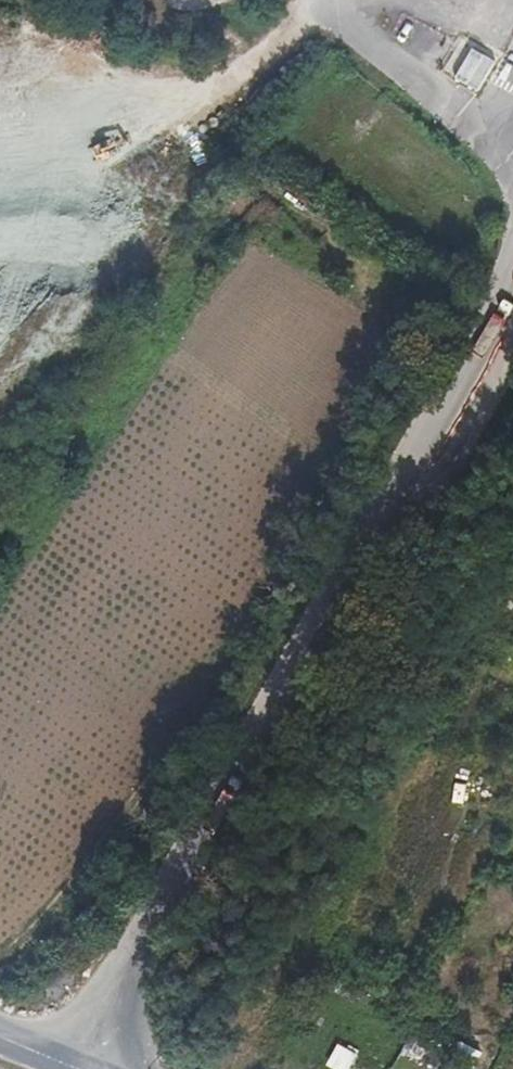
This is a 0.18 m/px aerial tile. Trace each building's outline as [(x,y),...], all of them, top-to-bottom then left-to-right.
[(477,94),(494,60),(457,41),(440,76),(477,94)] [(453,784),(450,802),(463,804),(466,786),(453,784)]
